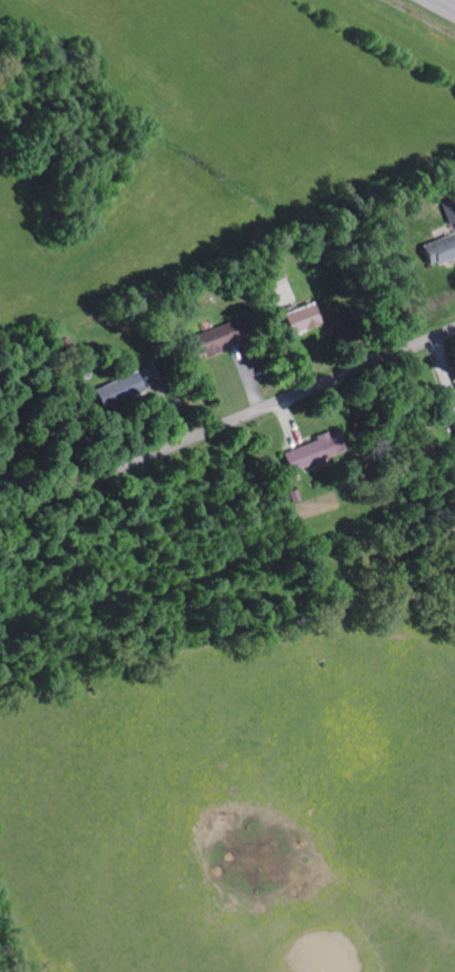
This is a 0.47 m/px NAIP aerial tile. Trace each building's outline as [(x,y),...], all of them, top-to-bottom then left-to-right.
[(443,202),(448,224),(454,223),(454,199),(443,202)] [(454,234),(421,244),(428,266),(454,257),(454,237),(454,234)] [(290,336),(319,324),(311,302),(281,314),(290,336)] [(185,337),(191,357),(239,342),(232,321),(185,337)] [(96,388),(104,409),(145,393),(137,372),(96,388)] [(316,440),(282,454),(289,471),(343,450),(335,430),(315,438),(316,440)]
